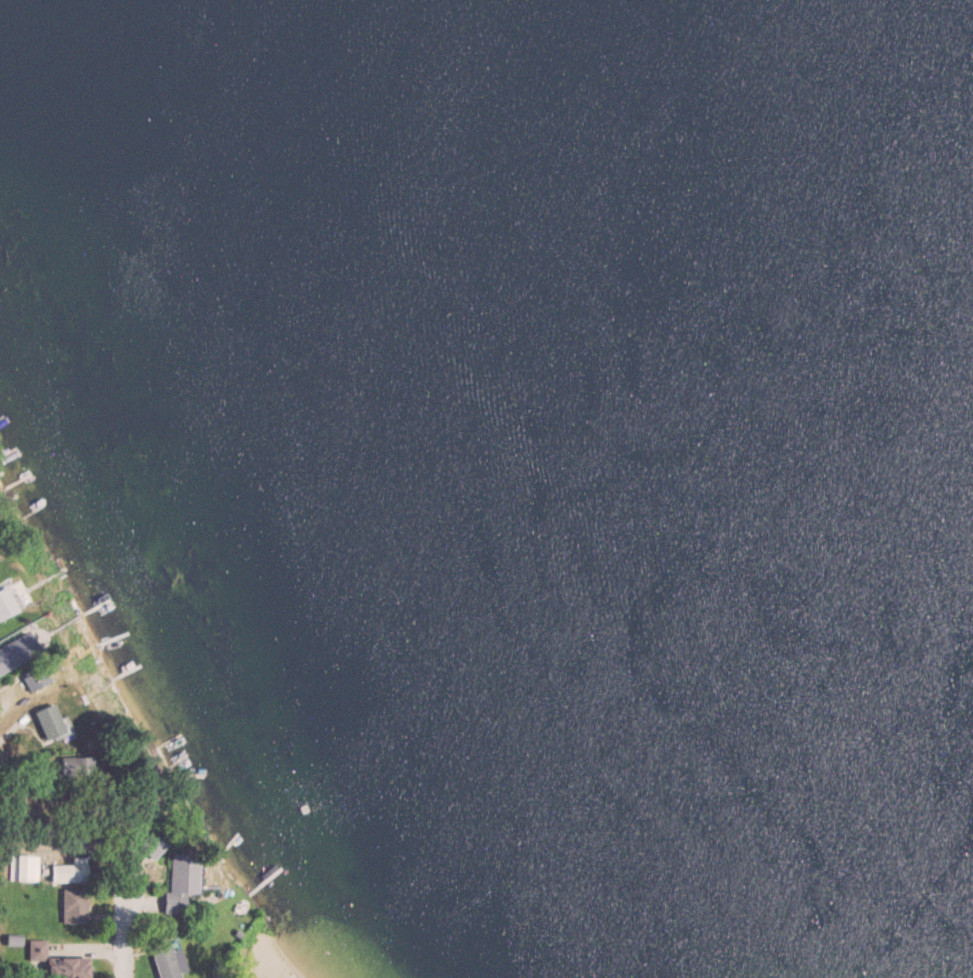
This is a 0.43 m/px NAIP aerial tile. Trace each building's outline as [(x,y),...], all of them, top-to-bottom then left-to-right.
[(0,589),(0,619),(15,612),(4,587),(0,589)] [(18,645),(15,639),(0,648),(0,675),(33,656),(25,641),(18,645)] [(20,678),(30,693),(48,682),(38,667),(20,678)] [(31,714),(46,741),(64,731),(50,704),(31,714)] [(62,776),(78,774),(76,764),(60,767),(62,776)] [(164,914),(181,914),(181,894),(193,894),(194,855),(166,854),(164,914)] [(86,889),(61,889),(61,923),(86,923),(86,889)] [(171,945),(149,949),(155,977),(177,977),(171,945)] [(45,958),(45,977),(88,977),(88,958),(45,958)]
